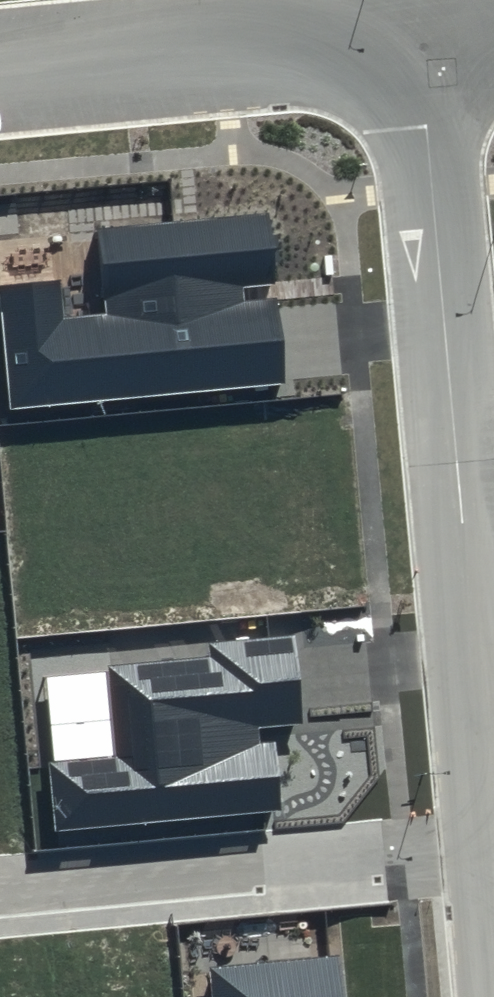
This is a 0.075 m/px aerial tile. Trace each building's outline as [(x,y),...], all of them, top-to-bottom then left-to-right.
[(96,231),(105,315),(65,319),(60,279),(0,285),(0,323),(9,412),(285,383),(276,298),(244,302),(242,288),(277,284),(269,213),(96,231)] [(296,634),(209,643),(210,654),(107,664),(116,756),(48,763),(55,830),(281,809),(274,742),(260,743),(259,727),(305,723),(296,634)] [(208,966),(211,996),(344,996),(340,955),(208,966)]
